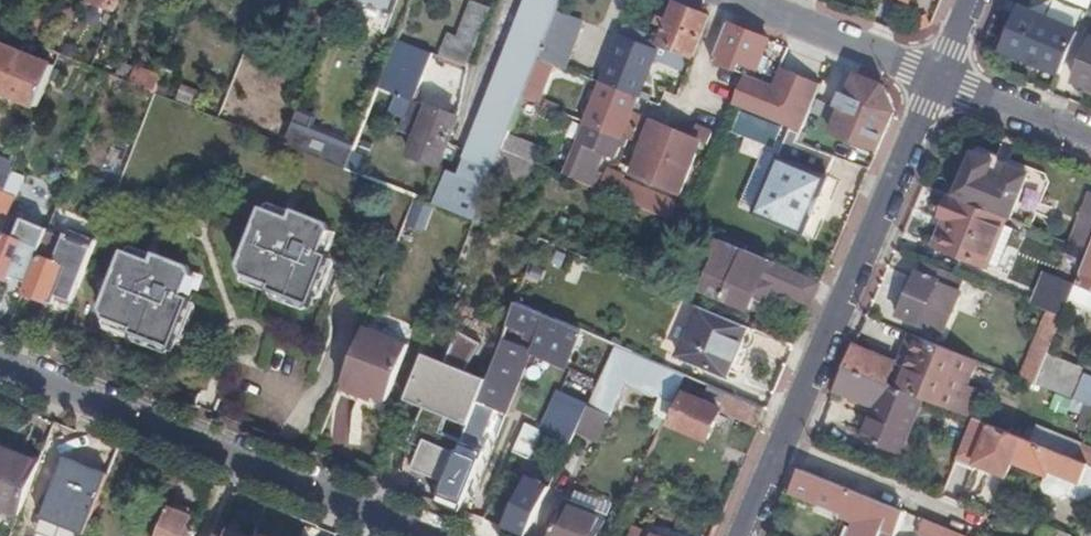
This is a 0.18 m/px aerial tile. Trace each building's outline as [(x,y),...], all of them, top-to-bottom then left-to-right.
[(115,13),(120,0),(89,0),(88,2),(115,13)] [(394,14),(399,0),(359,0),(394,14)] [(492,6),(478,0),(473,0),(457,42),(447,38),(441,53),(470,65),(492,6)] [(496,173),(504,151),(524,100),(539,61),(554,21),(562,3),(555,0),(527,0),(465,160),(496,173)] [(695,12),(675,5),(668,22),(659,18),(656,25),(666,30),(659,46),(676,52),(693,59),(709,18),(695,12)] [(1005,49),(1060,73),(1078,32),(1022,8),(1005,49)] [(582,31),(554,21),(539,61),(566,72),(582,31)] [(760,38),(727,25),(712,64),(735,72),(740,62),(758,69),(769,42),(760,38)] [(624,26),(601,83),(639,98),(653,62),(670,69),(676,52),(659,46),(645,40),(647,34),(624,26)] [(54,68),(23,55),(27,45),(0,33),(0,93),(38,108),(54,68)] [(399,37),(378,89),(414,102),(434,50),(399,37)] [(1076,80),(1090,86),(1090,42),(1076,80)] [(788,49),(780,46),(777,54),(785,57),(788,49)] [(132,85),(156,94),(161,79),(138,69),(132,85)] [(745,76),(734,107),(791,130),(801,134),(821,86),(780,69),(773,87),(745,76)] [(863,146),(877,153),(887,129),(894,113),(882,87),(855,76),(846,99),(840,97),(836,105),(842,108),(839,115),(835,114),(831,122),(836,123),(828,144),(859,157),(863,146)] [(601,83),(585,124),(623,139),(623,137),(632,115),(639,98),(601,83)] [(430,109),(413,103),(406,121),(423,128),(411,156),(439,168),(458,119),(430,108),(430,109)] [(623,137),(630,139),(634,141),(643,119),(632,115),(623,137)] [(643,119),(634,141),(645,145),(633,175),(681,195),(702,143),(708,145),(713,133),(696,126),(696,129),(688,126),(684,135),(681,134),(654,123),(652,123),(643,119)] [(572,158),(564,176),(598,191),(607,170),(592,164),(597,153),(614,160),(623,139),(585,124),(574,153),(567,149),(565,154),(572,158)] [(285,144),(347,169),(354,153),(291,128),(285,144)] [(827,177),(836,157),(798,142),(801,134),(791,130),(754,216),(805,237),(813,218),(814,219),(815,215),(821,200),(822,200),(824,197),(823,197),(830,178),(827,177)] [(504,151),(496,173),(525,185),(534,163),(504,151)] [(971,197),(970,203),(987,210),(1002,177),(1017,184),(1021,173),(973,151),(955,190),(971,197)] [(3,194),(15,163),(0,157),(0,193),(3,194)] [(598,191),(684,226),(687,227),(690,218),(674,211),(677,206),(652,196),(652,194),(623,182),(624,177),(607,170),(598,191)] [(399,191),(405,175),(397,171),(390,188),(399,191)] [(415,198),(476,222),(483,206),(459,196),(464,182),(447,175),(442,189),(405,175),(399,191),(415,198)] [(487,194),(491,184),(492,182),(482,178),(477,189),(487,194)] [(483,206),(476,222),(494,230),(508,192),(491,184),(487,194),(483,206)] [(970,203),(953,197),(945,219),(948,221),(938,247),(985,266),(1005,217),(987,210),(970,203)] [(1090,198),(1073,244),(1089,250),(1090,245),(1090,198)] [(425,229),(430,211),(411,206),(407,225),(425,229)] [(329,231),(327,224),(294,211),(288,226),(280,223),(283,217),(262,208),(240,264),(244,275),(270,286),(269,289),(310,307),(330,257),(321,253),(329,231)] [(689,241),(694,230),(687,227),(684,226),(678,239),(684,242),(686,239),(689,241)] [(58,297),(74,302),(96,244),(70,233),(70,231),(67,230),(63,240),(48,234),(38,257),(41,258),(27,294),(54,305),(58,297)] [(32,247),(4,236),(0,245),(0,277),(8,280),(11,276),(20,279),(32,247)] [(804,295),(814,299),(821,284),(719,241),(712,257),(715,259),(702,292),(748,311),(756,295),(764,298),(768,289),(801,303),(804,295)] [(1089,250),(1074,287),(1070,297),(1090,306),(1090,245),(1089,250)] [(191,276),(188,268),(155,255),(149,270),(141,267),(143,260),(123,253),(101,308),(105,319),(132,330),(130,334),(171,351),(191,301),(182,297),(191,276)] [(956,275),(923,261),(899,316),(941,333),(959,293),(951,289),(956,275)] [(1063,317),(1070,297),(1074,287),(1045,275),(1033,305),(1048,311),(1063,317)] [(572,352),(581,332),(515,304),(508,324),(572,352)] [(727,377),(748,329),(698,307),(678,356),(727,377)] [(1049,350),(1063,317),(1048,311),(1035,344),(1049,350)] [(364,329),(340,390),(359,398),(361,392),(387,403),(409,347),(364,329)] [(974,359),(912,334),(899,365),(909,370),(902,390),(921,397),(969,416),(979,390),(964,384),(974,359)] [(485,379),(483,383),(498,388),(515,347),(501,340),(485,379)] [(896,361),(854,344),(844,366),(887,383),(896,361)] [(654,414),(666,419),(685,376),(614,346),(587,406),(610,416),(626,383),(661,398),(654,414)] [(485,379),(422,354),(403,399),(436,413),(446,417),(466,425),(483,383),(485,379)] [(1044,364),(1036,384),(1038,384),(1056,392),(1066,363),(1047,356),(1044,364)] [(1029,358),(1021,378),(1036,384),(1044,364),(1029,358)] [(1056,392),(1072,398),(1083,370),(1066,363),(1056,392)] [(887,383),(844,366),(834,389),(875,405),(863,437),(899,452),(921,397),(902,390),(887,383)] [(1043,424),(1056,392),(1038,384),(1025,417),(1043,424)] [(756,427),(764,410),(718,390),(711,407),(685,395),(673,424),(708,441),(721,410),(756,427)] [(361,392),(359,398),(385,408),(387,403),(361,392)] [(361,444),(363,400),(334,399),(332,443),(361,444)] [(436,413),(415,467),(441,477),(460,429),(444,423),(446,417),(436,413)] [(1025,438),(973,418),(962,448),(981,456),(978,464),(1009,476),(1015,461),(1025,438)] [(532,462),(544,434),(526,426),(514,454),(532,462)] [(437,503),(460,512),(488,440),(466,431),(437,503)] [(1025,438),(1015,461),(1046,474),(1042,483),(1044,490),(1058,496),(1067,494),(1088,502),(1090,495),(1090,465),(1077,459),(1072,457),(1062,453),(1025,438)] [(552,451),(564,456),(569,445),(557,440),(552,451)] [(1062,453),(1072,457),(1076,447),(1066,443),(1062,453)] [(21,516),(43,462),(0,445),(0,507),(21,516)] [(1083,445),(1077,459),(1090,465),(1090,448),(1083,445)] [(107,473),(63,456),(39,516),(83,534),(107,473)] [(800,469),(790,491),(864,521),(858,535),(881,535),(884,529),(896,534),(905,512),(800,469)] [(520,535),(528,535),(549,488),(528,479),(504,530),(520,535)] [(172,507),(161,535),(196,535),(200,528),(193,525),(196,517),(191,514),(192,510),(180,505),(178,510),(172,507)] [(616,527),(565,506),(551,535),(612,535),(616,527)] [(925,520),(919,535),(921,535),(964,535),(925,520)] [(1075,535),(1046,524),(1041,535),(1075,535)] [(630,535),(654,535),(633,528),(630,535)]
